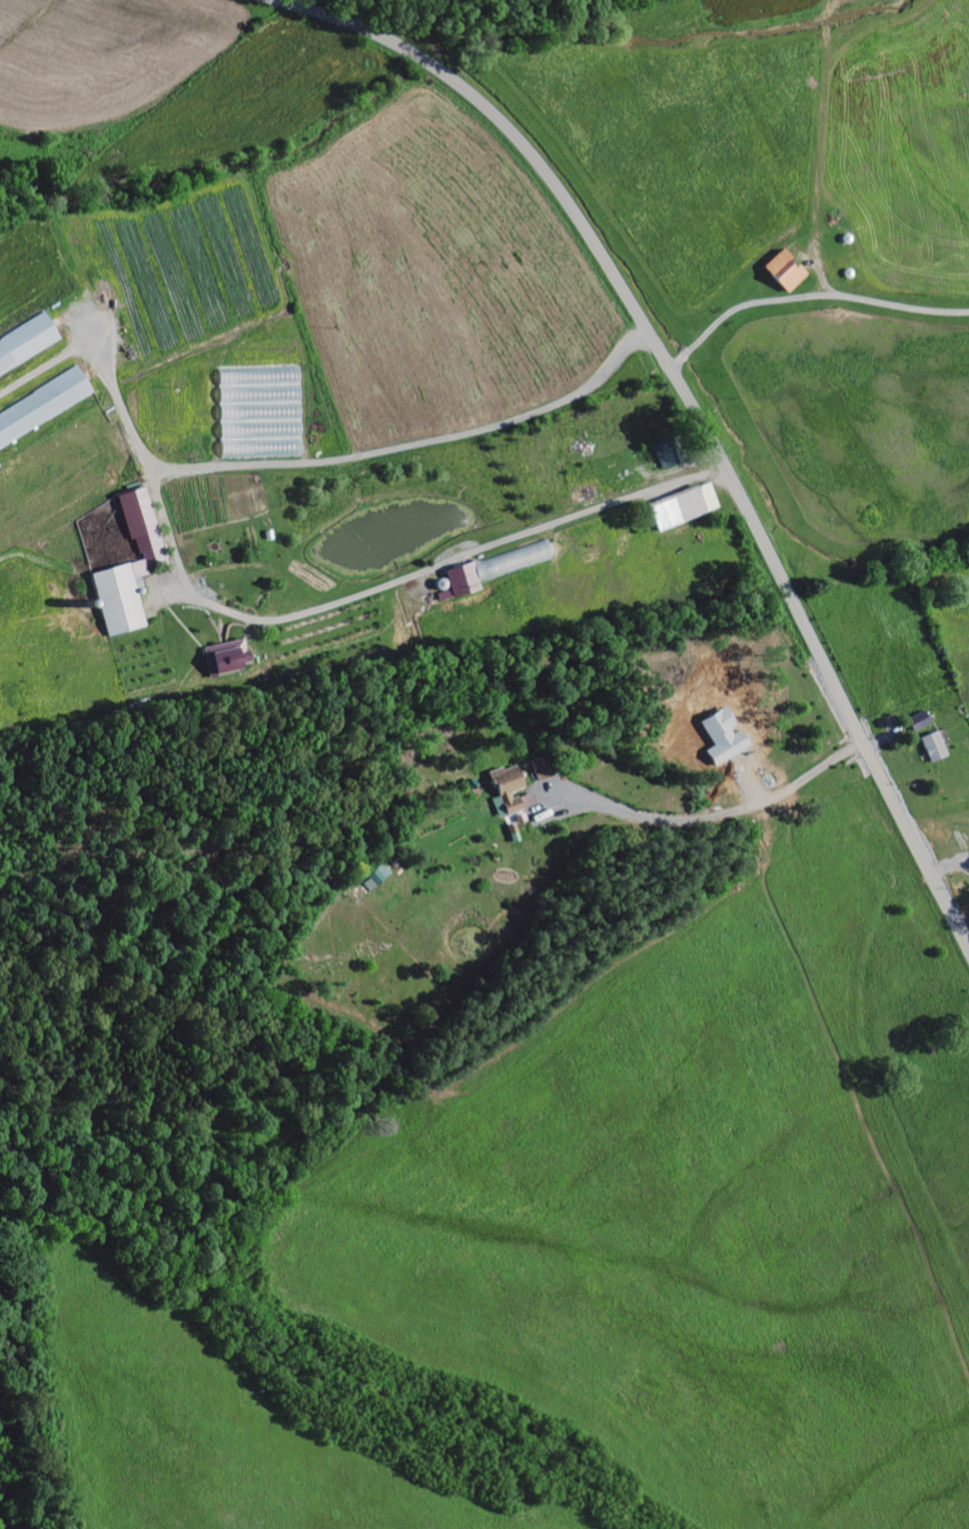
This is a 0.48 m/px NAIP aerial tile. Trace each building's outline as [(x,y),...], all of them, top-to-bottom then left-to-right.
[(792,261),(794,259),(785,250),(765,269),(790,295),(808,277),(792,261)] [(64,344),(51,320),(0,348),(0,379),(64,344)] [(99,404),(82,371),(0,414),(0,456),(99,404)] [(654,446),(663,472),(682,465),(672,439),(654,446)] [(650,505),(659,532),(721,511),(711,483),(650,505)] [(93,575),(109,638),(148,628),(137,585),(143,583),(141,574),(168,567),(148,490),(121,496),(139,563),(93,575)] [(481,583),(555,561),(549,542),(447,572),(456,600),(484,592),(481,583)] [(253,663),(251,652),(247,653),(245,642),(205,650),(209,671),(216,670),(217,677),(245,672),(244,665),(253,663)] [(915,733),(933,726),(928,712),(910,718),(915,733)] [(922,739),(933,764),(950,756),(939,731),(922,739)] [(491,773),(499,798),(493,799),(499,819),(524,811),(518,793),(527,790),(519,765),(491,773)] [(525,809),(538,804),(533,793),(521,798),(525,809)] [(363,883),(371,893),(392,874),(384,865),(363,883)]
